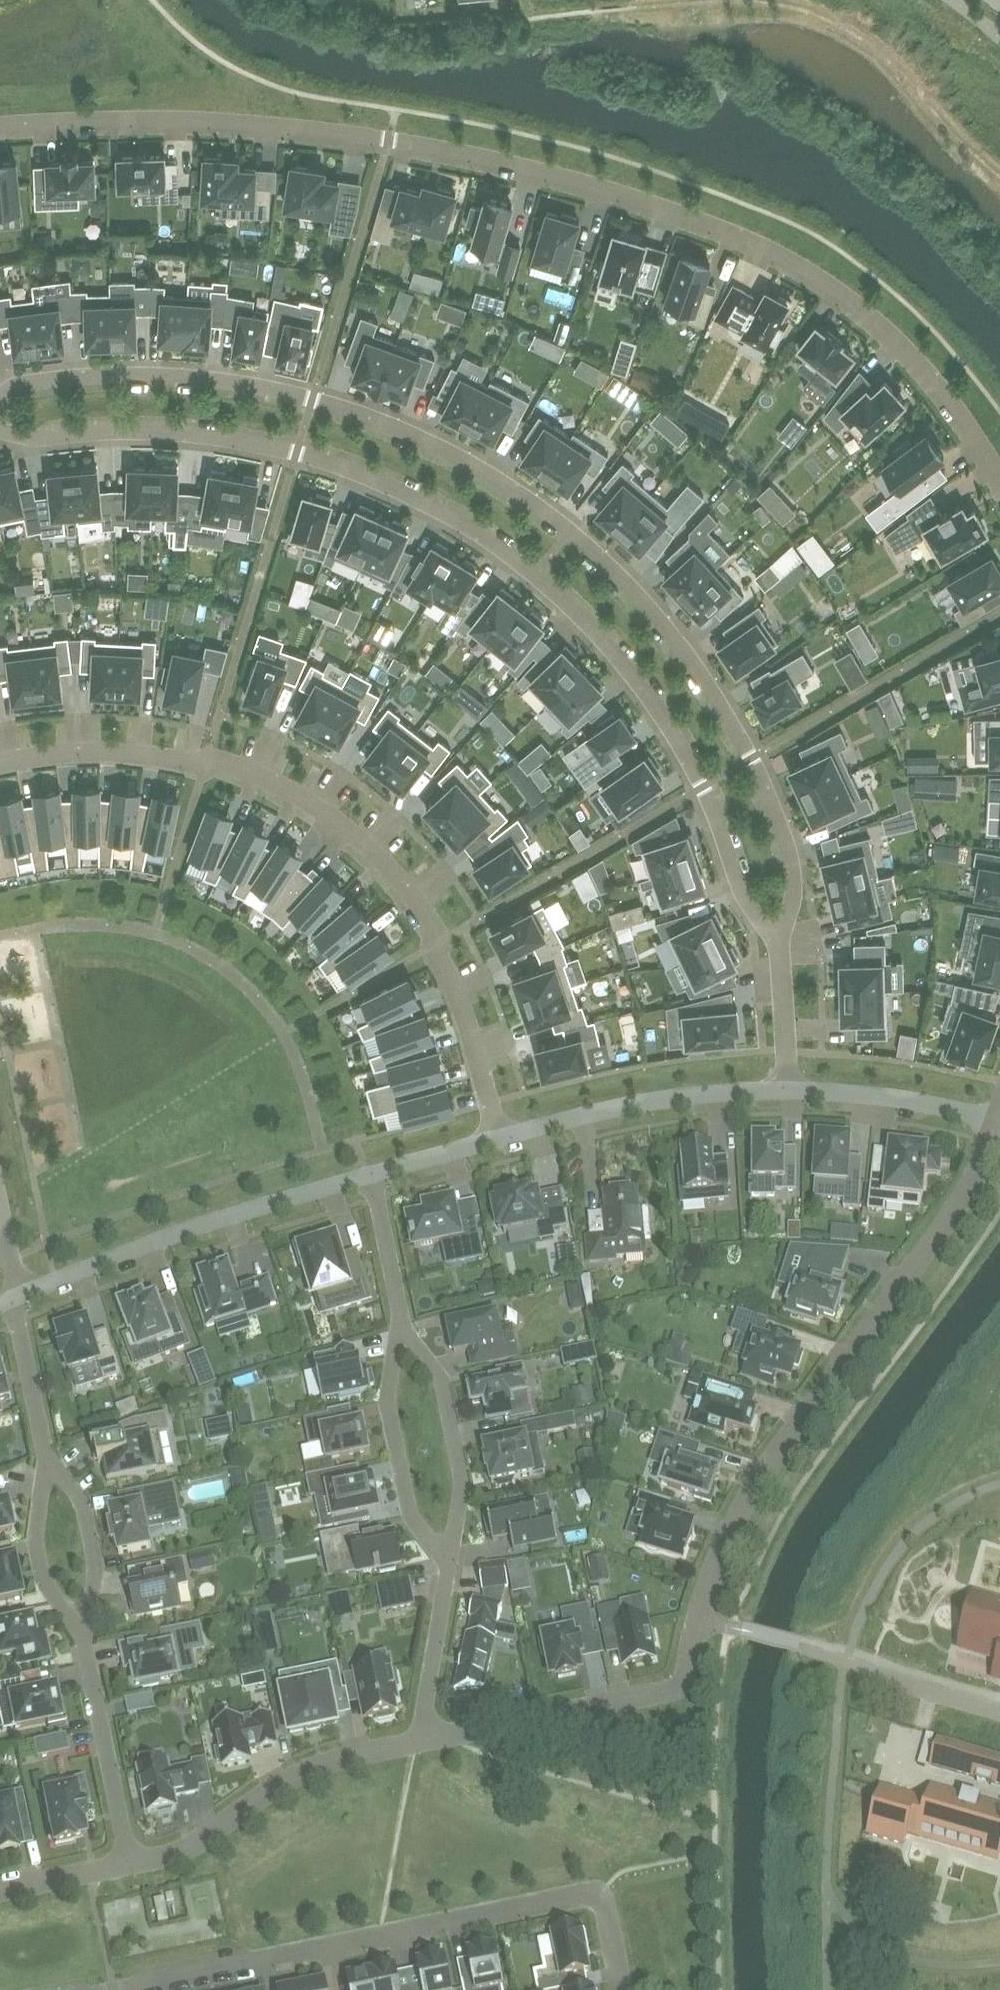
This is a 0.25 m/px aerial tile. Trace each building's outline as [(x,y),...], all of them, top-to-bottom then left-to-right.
[(164,185),(165,200),(179,200),(178,170),(165,171),(165,162),(165,155),(146,155),(137,156),(119,156),(120,186),(135,186),(164,185)] [(256,169),(238,167),(227,167),(228,159),(205,157),(203,198),(241,201),(240,215),(269,217),(271,187),(255,186),(256,169)] [(49,180),(36,181),(37,206),(60,205),(60,191),(95,190),(94,160),(78,161),(78,158),(64,159),(64,162),(48,162),(49,180)] [(21,208),(16,162),(0,163),(0,210),(21,208)] [(313,177),(314,169),(292,165),(286,206),(332,213),(329,231),(350,234),(359,204),(336,200),(339,181),(313,177)] [(424,186),(422,192),(402,186),(401,189),(396,208),(380,203),(371,235),(388,240),(394,218),(444,233),(456,193),(435,187),(427,185),(424,184),(424,186)] [(501,243),(512,204),(487,197),(483,209),(472,206),(466,224),(478,228),(474,242),(489,246),(487,256),(502,261),(499,270),(512,274),(520,247),(507,243),(506,245),(501,243)] [(576,282),(584,255),(570,250),(579,221),(576,220),(576,217),(562,213),(561,216),(548,212),(534,258),(565,268),(562,277),(576,282)] [(641,240),(642,236),(621,230),(620,234),(614,232),(605,261),(602,259),(598,273),(601,274),(600,278),(633,288),(633,286),(654,292),(663,261),(643,255),(646,243),(647,242),(641,240)] [(704,280),(710,264),(682,255),(666,301),(693,310),(689,320),(704,325),(716,291),(702,287),(704,280)] [(432,276),(427,291),(439,295),(443,279),(432,276)] [(211,317),(224,317),(227,295),(227,291),(228,281),(213,280),(213,284),(189,283),(188,296),(184,345),(188,346),(187,350),(204,351),(204,347),(208,347),(211,317)] [(136,313),(149,312),(149,285),(135,286),(135,298),(111,299),(112,348),(132,347),(132,343),(136,343),(136,313)] [(160,344),(184,345),(188,296),(164,295),(164,286),(149,285),(149,312),(162,313),(160,344)] [(779,295),(778,297),(766,290),(760,301),(734,286),(716,317),(729,324),(730,329),(732,333),(737,336),(742,336),(746,334),(772,348),(788,320),(781,316),(783,313),(785,314),(792,301),(779,295)] [(272,287),(271,297),(285,299),(286,289),(283,289),(272,287)] [(414,293),(401,289),(395,305),(408,309),(414,293)] [(61,320),(74,318),(72,291),(48,294),(49,303),(35,304),(41,353),(60,351),(60,347),(64,346),(61,320)] [(87,291),(72,291),(74,318),(87,318),(88,345),(92,344),(92,348),(112,348),(111,299),(111,294),(87,294),(87,291)] [(492,294),(488,309),(502,313),(506,299),(492,294)] [(254,299),(227,295),(224,317),(223,321),(234,323),(233,334),(237,335),(234,351),(239,351),(239,355),(255,358),(256,354),(260,355),(268,310),(252,308),(254,299)] [(0,297),(0,324),(12,323),(16,352),(20,352),(21,356),(41,353),(35,304),(35,300),(11,303),(10,296),(0,297)] [(276,298),(269,329),(280,331),(278,342),(282,343),(279,359),(283,360),(283,364),(299,367),(300,363),(304,364),(305,360),(309,361),(312,348),(308,347),(314,320),(298,317),(301,304),(276,298)] [(461,324),(466,310),(453,305),(449,319),(461,324)] [(354,377),(371,383),(371,384),(380,387),(396,344),(397,342),(374,333),(378,322),(362,316),(345,361),(358,366),(354,377)] [(842,342),(821,325),(819,327),(816,325),(808,335),(799,346),(808,354),(821,364),(811,377),(804,386),(824,402),(835,388),(829,383),(835,375),(837,376),(854,354),(840,344),(842,342)] [(622,338),(612,371),(627,376),(638,343),(622,338)] [(556,342),(550,355),(560,360),(566,346),(556,342)] [(406,396),(412,381),(425,386),(435,358),(396,344),(380,387),(388,390),(389,390),(406,396)] [(460,422),(468,426),(489,385),(452,366),(438,393),(450,400),(444,413),(460,421),(460,422)] [(600,367),(592,381),(601,386),(609,373),(600,367)] [(636,369),(631,382),(640,385),(644,372),(636,369)] [(615,374),(606,388),(619,397),(628,384),(615,374)] [(859,375),(827,416),(839,430),(849,420),(850,419),(866,436),(882,422),(885,425),(899,412),(896,409),(906,400),(888,380),(874,392),(870,386),(859,375)] [(529,400),(491,380),(489,385),(468,426),(476,430),(477,431),(477,430),(494,438),(500,425),(512,431),(529,400)] [(696,405),(685,399),(677,413),(688,419),(696,405)] [(661,408),(651,421),(659,428),(670,415),(661,408)] [(570,435),(540,415),(525,437),(534,443),(522,461),(535,469),(536,467),(545,473),(570,435)] [(791,446),(807,427),(793,416),(778,436),(791,446)] [(730,424),(718,417),(710,431),(722,438),(730,424)] [(566,487),(568,489),(583,467),(595,475),(608,455),(574,432),(571,436),(570,435),(545,473),(554,479),(552,481),(565,489),(566,487)] [(900,487),(885,499),(897,515),(929,491),(918,476),(937,461),(944,456),(938,448),(932,440),(932,441),(926,433),(912,444),(908,439),(894,449),(898,454),(883,465),(900,487)] [(611,525),(612,526),(618,532),(652,493),(632,475),(635,472),(623,462),(603,485),(613,494),(598,512),(612,524),(611,525)] [(115,522),(115,497),(100,498),(97,465),(82,467),(82,470),(73,471),(78,517),(77,517),(78,522),(102,520),(103,528),(116,527),(115,522)] [(189,525),(191,500),(177,499),(178,466),(163,465),(163,469),(154,469),(153,510),(152,510),(152,515),(166,516),(165,529),(188,530),(189,525)] [(0,470),(0,513),(2,522),(25,517),(28,532),(42,529),(38,505),(23,508),(15,467),(0,470)] [(152,515),(152,510),(153,510),(154,469),(130,468),(129,498),(115,497),(115,522),(139,523),(139,516),(151,517),(152,515)] [(206,502),(191,500),(189,525),(202,527),(202,524),(226,528),(227,523),(226,523),(234,477),(226,475),(226,472),(212,469),(206,502)] [(65,519),(77,517),(78,517),(73,471),(50,473),(53,503),(38,505),(42,529),(42,534),(66,532),(65,519)] [(243,478),(234,477),(226,523),(227,523),(249,527),(248,535),(261,538),(268,513),(253,511),(259,477),(244,475),(243,478)] [(770,484),(757,496),(770,510),(783,498),(770,484)] [(626,538),(626,537),(640,549),(643,546),(663,523),(673,532),(674,531),(696,505),(680,492),(668,506),(652,493),(618,532),(625,537),(626,538)] [(288,537),(307,543),(305,552),(324,558),(334,531),(323,528),(332,498),(317,493),(315,498),(305,495),(297,523),(293,522),(288,537)] [(354,513),(347,529),(337,525),(334,531),(324,558),(323,560),(333,565),(336,557),(360,568),(383,519),(373,515),(375,511),(360,505),(359,508),(357,508),(354,513)] [(895,553),(929,535),(938,552),(941,550),(947,559),(965,548),(963,545),(988,530),(977,511),(969,515),(964,506),(956,511),(954,508),(945,514),(943,511),(925,522),(926,524),(918,529),(910,516),(885,535),(895,553)] [(676,567),(665,577),(676,590),(676,591),(682,598),(716,566),(700,549),(714,536),(708,529),(718,520),(709,510),(689,531),(689,536),(666,557),(676,567)] [(383,519),(360,568),(385,579),(383,583),(393,587),(406,560),(397,556),(408,531),(406,530),(408,526),(394,520),(392,523),(383,519)] [(813,533),(797,545),(818,574),(834,562),(813,533)] [(409,585),(431,598),(455,557),(451,554),(451,555),(447,553),(449,549),(436,541),(434,544),(433,544),(425,557),(422,556),(417,563),(408,558),(407,560),(406,560),(393,587),(390,591),(401,598),(409,585)] [(954,610),(962,623),(988,608),(980,596),(998,586),(999,584),(999,563),(999,561),(996,563),(992,555),(950,580),(964,604),(954,610)] [(460,560),(455,557),(431,598),(447,608),(437,624),(452,633),(457,627),(472,604),(471,603),(476,595),(467,590),(468,587),(469,586),(468,586),(477,571),(476,570),(478,567),(465,559),(463,562),(459,560),(460,560)] [(799,561),(784,573),(793,583),(807,571),(799,561)] [(771,564),(755,577),(765,589),(781,576),(771,564)] [(701,617),(712,607),(721,617),(744,596),(716,566),(682,598),(689,605),(689,604),(701,617)] [(34,574),(15,576),(17,594),(36,592),(34,574)] [(482,612),(472,604),(457,627),(466,634),(470,630),(490,646),(521,608),(512,601),(515,598),(502,588),(500,591),(499,590),(493,598),(482,612)] [(72,610),(70,592),(52,593),(54,612),(72,610)] [(168,597),(146,594),(144,605),(167,608),(168,597)] [(310,597),(305,610),(317,615),(322,601),(310,597)] [(738,619),(745,629),(720,646),(722,648),(718,650),(726,662),(729,659),(737,670),(778,642),(762,618),(767,615),(759,604),(738,619)] [(529,614),(521,608),(490,646),(511,663),(508,667),(517,675),(535,654),(526,647),(543,625),(542,624),(544,621),(532,611),(529,614)] [(77,661),(76,636),(49,639),(50,652),(35,654),(39,695),(64,692),(61,663),(77,661)] [(92,692),(117,693),(119,651),(103,650),(104,637),(76,636),(77,661),(94,662),(92,692)] [(119,651),(117,693),(142,694),(143,664),(160,665),(163,641),(136,639),(135,652),(119,651)] [(0,645),(0,670),(11,669),(15,698),(39,695),(35,654),(19,656),(17,643),(0,645)] [(202,668),(221,672),(228,649),(206,644),(204,656),(176,650),(172,666),(165,664),(162,680),(169,682),(166,698),(179,700),(178,704),(193,708),(202,668)] [(574,660),(577,657),(566,646),(558,653),(546,666),(538,658),(517,680),(525,687),(528,684),(547,702),(547,703),(582,669),(574,660)] [(966,709),(999,699),(999,654),(998,655),(996,647),(978,651),(980,659),(978,660),(983,678),(959,685),(966,709)] [(253,677),(246,697),(271,706),(281,678),(296,683),(307,658),(281,648),(278,656),(262,651),(258,663),(255,662),(250,676),(253,677)] [(814,671),(803,652),(771,670),(777,681),(754,694),(759,702),(757,703),(766,718),(775,713),(777,716),(788,710),(786,706),(801,698),(792,683),(814,671)] [(395,656),(388,669),(401,676),(408,663),(395,656)] [(434,662),(425,673),(433,679),(442,668),(434,662)] [(312,663),(300,685),(312,692),(296,721),(309,728),(311,725),(318,729),(343,684),(323,673),(325,670),(312,663)] [(866,680),(858,666),(844,674),(852,688),(866,680)] [(591,715),(583,707),(595,695),(605,686),(594,675),(591,677),(582,669),(547,703),(547,702),(544,705),(563,725),(561,727),(568,735),(590,716),(591,715)] [(343,684),(318,729),(326,734),(324,737),(338,744),(354,714),(365,721),(380,694),(367,687),(363,695),(343,684)] [(887,712),(897,708),(889,689),(878,694),(887,712)] [(476,697),(467,709),(478,719),(489,707),(476,697)] [(877,705),(864,711),(868,720),(881,714),(877,705)] [(384,773),(416,732),(398,718),(401,715),(389,706),(373,726),(384,734),(366,758),(384,773)] [(615,748),(635,735),(620,714),(616,717),(613,714),(598,724),(601,728),(587,737),(596,750),(572,766),(586,785),(623,759),(615,748)] [(999,760),(999,717),(971,717),(971,733),(989,733),(989,761),(999,760)] [(850,773),(839,749),(848,745),(841,730),(808,745),(814,757),(805,761),(806,762),(791,769),(798,785),(800,784),(805,794),(850,773)] [(434,746),(416,732),(384,773),(403,787),(422,764),(432,772),(451,748),(439,739),(434,746)] [(530,752),(518,762),(528,774),(540,764),(530,752)] [(610,816),(617,826),(650,806),(642,795),(655,786),(662,781),(645,756),(629,767),(627,764),(614,773),(617,776),(603,786),(619,809),(610,816)] [(941,758),(909,758),(909,773),(941,773),(941,758)] [(468,772),(458,761),(439,778),(448,788),(426,808),(442,826),(480,791),(465,775),(468,772)] [(536,779),(545,772),(540,766),(531,772),(536,779)] [(867,794),(861,797),(850,773),(805,794),(809,803),(807,804),(815,820),(827,814),(828,815),(834,813),(839,824),(873,807),(867,794)] [(992,777),(990,798),(999,798),(999,777),(992,777)] [(530,778),(519,786),(533,804),(544,796),(530,778)] [(939,796),(940,780),(916,779),(915,795),(939,796)] [(75,798),(61,799),(65,842),(68,865),(81,864),(81,841),(99,841),(100,797),(100,791),(75,791),(75,798)] [(114,799),(100,797),(99,841),(99,864),(113,864),(115,841),(133,843),(139,800),(139,794),(115,791),(114,799)] [(496,808),(480,791),(442,826),(458,844),(480,823),(490,833),(508,816),(498,805),(496,808)] [(65,842),(61,799),(60,792),(36,795),(37,802),(23,805),(30,847),(35,869),(50,867),(47,844),(65,842)] [(153,803),(139,800),(133,843),(131,866),(144,868),(149,846),(168,850),(178,801),(154,796),(153,803)] [(910,797),(896,801),(898,809),(912,806),(910,797)] [(6,875),(20,872),(16,850),(30,847),(23,805),(22,798),(0,802),(0,844),(6,875)] [(912,806),(902,810),(906,828),(917,825),(912,806)] [(228,826),(231,819),(208,810),(190,857),(208,864),(203,877),(216,881),(245,825),(244,824),(241,830),(228,826)] [(509,877),(511,880),(524,872),(522,869),(532,862),(523,848),(530,843),(525,835),(529,833),(518,817),(493,837),(501,850),(473,868),(481,880),(484,878),(491,889),(509,877)] [(262,833),(245,825),(216,881),(217,882),(223,870),(239,878),(233,891),(245,897),(280,843),(279,843),(276,849),(263,842),(266,836),(262,833)] [(688,835),(688,834),(669,840),(665,841),(664,839),(659,825),(633,840),(636,852),(642,850),(650,876),(697,860),(693,850),(697,849),(692,833),(688,835)] [(581,827),(570,834),(579,849),(590,842),(581,827)] [(869,836),(839,843),(842,857),(824,861),(828,879),(827,879),(829,888),(874,877),(875,879),(879,877),(869,836)] [(261,907),(272,916),(308,871),(296,863),(300,857),(280,843),(245,897),(246,897),(253,886),(268,896),(261,907)] [(948,858),(950,846),(936,844),(934,856),(948,858)] [(976,849),(974,863),(981,864),(977,892),(999,896),(999,853),(976,849)] [(640,879),(642,888),(653,884),(661,910),(681,903),(679,896),(705,887),(697,860),(650,876),(640,879)] [(318,880),(308,871),(272,916),(283,925),(296,912),(309,924),(306,928),(307,928),(341,891),(323,875),(318,880)] [(850,910),(854,924),(884,917),(875,879),(874,877),(829,888),(831,898),(833,898),(836,914),(850,910)] [(604,878),(595,881),(600,890),(607,888),(604,878)] [(342,892),(341,891),(307,928),(310,931),(329,953),(319,962),(320,962),(368,920),(352,902),(346,907),(337,897),(342,892)] [(539,955),(565,944),(544,904),(493,931),(498,942),(495,943),(502,956),(532,941),(539,955)] [(970,910),(966,928),(984,932),(979,957),(975,974),(999,979),(999,915),(970,910)] [(627,923),(623,911),(611,914),(615,927),(627,923)] [(656,922),(663,938),(668,936),(680,959),(680,960),(724,938),(719,929),(723,927),(716,913),(712,914),(712,913),(694,922),(690,924),(685,913),(656,922)] [(391,953),(377,933),(371,937),(363,925),(368,921),(368,920),(320,962),(327,973),(339,966),(350,982),(391,953)] [(895,921),(866,928),(867,933),(897,929),(895,921)] [(628,926),(615,930),(619,943),(632,940),(628,926)] [(680,960),(691,982),(685,984),(686,986),(691,996),(721,988),(714,974),(730,967),(736,964),(735,962),(739,961),(732,946),(728,948),(724,938),(680,960)] [(844,963),(845,991),(889,990),(888,942),(857,943),(857,963),(844,963)] [(565,944),(539,955),(544,969),(512,979),(517,993),(520,992),(523,1001),(572,984),(565,963),(568,962),(563,945),(565,944)] [(411,1004),(417,1001),(406,979),(361,1001),(370,1018),(357,1025),(364,1037),(423,1015),(423,1014),(417,1017),(411,1004)] [(946,980),(944,990),(954,993),(957,982),(946,980)] [(965,1054),(977,1059),(982,1044),(986,1046),(996,1017),(980,1011),(982,1003),(988,1003),(992,990),(957,982),(954,993),(951,1003),(964,1007),(955,1031),(951,1029),(942,1054),(963,1061),(965,1054)] [(572,984),(523,1001),(530,1023),(559,1014),(564,1028),(588,1021),(582,1004),(579,1005),(572,984)] [(859,1019),(859,1037),(890,1036),(889,990),(845,991),(846,1019),(859,1019)] [(668,1006),(668,1007),(683,1003),(687,1042),(735,1038),(734,1029),(739,1028),(737,1008),(734,1008),(714,1010),(712,994),(668,1006)] [(423,1015),(364,1037),(364,1038),(376,1033),(382,1050),(370,1055),(375,1069),(436,1052),(436,1051),(429,1053),(425,1040),(432,1038),(430,1033),(423,1015)] [(588,1021),(564,1028),(567,1040),(538,1048),(544,1074),(592,1062),(588,1046),(601,1043),(595,1020),(588,1021)] [(900,1041),(898,1052),(915,1054),(917,1044),(900,1041)] [(441,1070),(436,1052),(375,1069),(387,1066),(391,1080),(366,1087),(370,1101),(400,1092),(398,1086),(411,1082),(414,1095),(445,1087),(445,1086),(438,1088),(435,1076),(442,1074),(441,1070)] [(403,1123),(452,1110),(445,1087),(414,1095),(411,1082),(398,1086),(400,1092),(370,1101),(374,1114),(399,1107),(403,1123)] [(797,1167),(784,1167),(784,1141),(775,1141),(775,1137),(771,1137),(771,1133),(758,1133),(758,1137),(754,1137),(754,1179),(775,1179),(775,1191),(797,1191),(797,1167)] [(818,1137),(815,1181),(833,1182),(832,1200),(844,1201),(843,1208),(859,1209),(861,1181),(847,1180),(850,1139),(846,1139),(847,1134),(830,1133),(830,1138),(818,1137)] [(725,1159),(712,1161),(710,1148),(706,1149),(705,1144),(688,1146),(688,1150),(683,1151),(685,1169),(679,1170),(680,1189),(687,1188),(687,1193),(704,1191),(705,1201),(729,1199),(727,1185),(728,1185),(725,1159)] [(891,1145),(889,1161),(874,1159),(868,1210),(869,1210),(869,1208),(884,1210),(884,1212),(885,1212),(887,1193),(922,1197),(924,1173),(927,1173),(927,1171),(938,1172),(940,1153),(927,1152),(927,1149),(891,1145)] [(497,1203),(493,1204),(498,1229),(503,1228),(504,1234),(536,1227),(539,1241),(554,1237),(552,1230),(566,1227),(561,1203),(540,1208),(537,1194),(532,1195),(531,1189),(519,1192),(519,1191),(507,1193),(507,1194),(496,1197),(497,1203)] [(644,1252),(643,1240),(652,1240),(649,1209),(640,1209),(640,1207),(637,1207),(636,1191),(605,1193),(607,1222),(605,1222),(606,1236),(588,1238),(590,1260),(614,1258),(614,1255),(644,1252)] [(427,1215),(409,1219),(412,1236),(411,1237),(412,1241),(413,1241),(414,1247),(442,1241),(444,1253),(481,1246),(475,1219),(458,1222),(453,1201),(425,1206),(427,1215)] [(316,1238),(293,1245),(300,1270),(306,1268),(314,1295),(333,1289),(339,1310),(370,1300),(359,1262),(343,1266),(335,1239),(318,1244),(316,1238)] [(800,1258),(787,1298),(784,1308),(817,1319),(819,1313),(835,1318),(845,1287),(828,1282),(832,1270),(842,1274),(849,1251),(809,1245),(804,1260),(800,1258)] [(236,1293),(228,1265),(223,1267),(221,1262),(203,1268),(205,1273),(200,1274),(205,1290),(197,1293),(207,1327),(276,1305),(267,1279),(241,1287),(242,1291),(236,1293)] [(580,1277),(587,1309),(594,1307),(591,1275),(580,1277)] [(142,1295),(120,1304),(131,1332),(133,1331),(133,1333),(124,1337),(130,1352),(157,1342),(162,1356),(189,1345),(177,1314),(164,1319),(156,1297),(145,1301),(142,1295)] [(747,1364),(743,1376),(773,1385),(777,1374),(790,1378),(794,1366),(799,1368),(803,1353),(787,1348),(788,1343),(771,1337),(769,1342),(762,1340),(768,1321),(739,1312),(732,1331),(751,1338),(745,1357),(749,1359),(747,1364)] [(454,1353),(470,1350),(473,1366),(517,1357),(512,1329),(499,1331),(496,1315),(448,1325),(449,1330),(446,1330),(450,1349),(453,1349),(454,1353)] [(62,1328),(57,1329),(61,1343),(57,1344),(62,1359),(65,1358),(70,1371),(87,1366),(93,1385),(121,1376),(114,1352),(98,1356),(87,1320),(82,1322),(80,1318),(61,1324),(62,1328)] [(567,1351),(570,1366),(597,1360),(594,1344),(561,1351),(562,1352),(567,1351)] [(315,1368),(322,1400),(339,1396),(340,1401),(361,1397),(360,1392),(371,1390),(371,1386),(374,1385),(372,1372),(368,1373),(367,1369),(362,1370),(360,1359),(356,1360),(353,1347),(336,1350),(337,1352),(314,1356),(316,1368),(315,1368)] [(205,1357),(191,1362),(201,1388),(217,1382),(205,1351),(204,1352),(205,1357)] [(485,1402),(489,1419),(514,1414),(512,1405),(529,1401),(521,1366),(498,1371),(499,1376),(468,1382),(473,1404),(485,1402)] [(700,1390),(690,1423),(724,1434),(726,1426),(750,1434),(751,1431),(754,1432),(758,1419),(755,1418),(759,1407),(752,1405),(756,1392),(705,1376),(693,1373),(689,1387),(700,1390)] [(135,1399),(115,1407),(121,1419),(139,1413),(135,1399)] [(250,1407),(237,1410),(240,1426),(253,1423),(250,1407)] [(574,1413),(545,1419),(548,1434),(577,1428),(574,1413)] [(608,1413),(606,1429),(622,1434),(627,1419),(608,1413)] [(95,1446),(96,1450),(93,1450),(93,1452),(96,1451),(98,1464),(103,1463),(107,1482),(167,1470),(159,1435),(169,1433),(165,1414),(134,1421),(111,1430),(113,1442),(95,1446)] [(325,1442),(328,1460),(368,1452),(362,1422),(332,1429),(329,1415),(305,1420),(310,1445),(325,1442)] [(229,1418),(205,1423),(209,1443),(233,1438),(229,1418)] [(661,1483),(666,1485),(695,1494),(694,1497),(711,1503),(716,1486),(712,1485),(718,1466),(695,1459),(699,1446),(660,1434),(656,1448),(671,1452),(661,1483)] [(487,1458),(484,1459),(486,1471),(489,1471),(492,1484),(495,1483),(499,1488),(512,1485),(514,1479),(534,1475),(545,1472),(540,1449),(538,1435),(484,1446),(487,1458)] [(578,1455),(582,1475),(599,1472),(595,1452),(578,1455)] [(244,1468),(230,1470),(234,1492),(248,1490),(244,1468)] [(380,1511),(373,1477),(342,1483),(339,1470),(307,1477),(311,1497),(328,1494),(335,1527),(370,1519),(369,1513),(380,1511)] [(117,1542),(119,1555),(151,1548),(145,1519),(162,1515),(161,1512),(177,1508),(172,1485),(138,1492),(140,1504),(110,1510),(113,1523),(109,1524),(113,1543),(117,1542)] [(268,1486),(252,1489),(255,1508),(272,1505),(268,1486)] [(665,1517),(669,1504),(641,1495),(634,1517),(647,1522),(640,1543),(682,1556),(687,1542),(691,1539),(693,1534),(691,1529),(692,1526),(665,1517)] [(513,1550),(556,1541),(557,1543),(558,1543),(552,1514),(551,1514),(551,1516),(538,1519),(534,1499),(532,1500),(533,1502),(488,1511),(487,1509),(486,1509),(488,1516),(484,1516),(488,1536),(492,1535),(493,1542),(494,1541),(494,1539),(510,1536),(513,1550)] [(12,1531),(10,1520),(14,1519),(11,1505),(7,1506),(6,1503),(0,1504),(0,1533),(12,1531)] [(401,1564),(394,1533),(352,1541),(350,1529),(322,1535),(325,1548),(335,1546),(341,1575),(357,1571),(358,1573),(380,1569),(381,1573),(396,1570),(395,1566),(401,1564)] [(588,1559),(593,1584),(610,1581),(605,1556),(588,1559)] [(22,1596),(14,1557),(0,1559),(0,1600),(22,1596)] [(133,1599),(130,1600),(133,1615),(136,1614),(137,1617),(181,1608),(177,1588),(189,1586),(183,1559),(140,1568),(144,1585),(131,1587),(133,1599)] [(505,1563),(479,1567),(483,1594),(509,1590),(505,1563)] [(414,1606),(409,1579),(377,1585),(383,1612),(414,1606)] [(349,1593),(329,1597),(332,1614),(352,1610),(349,1593)] [(999,1680),(999,1603),(973,1596),(958,1648),(999,1660),(993,1678),(999,1680)] [(476,1636),(467,1633),(454,1690),(484,1687),(494,1639),(498,1624),(503,1606),(474,1599),(470,1617),(480,1619),(476,1636)] [(620,1604),(597,1608),(604,1644),(618,1641),(623,1665),(653,1659),(651,1646),(655,1645),(652,1631),(648,1632),(645,1619),(635,1622),(633,1613),(622,1615),(620,1604)] [(544,1639),(539,1640),(543,1657),(548,1656),(552,1676),(557,1675),(558,1679),(576,1675),(575,1671),(581,1670),(578,1656),(584,1654),(581,1638),(595,1635),(589,1605),(562,1611),(566,1632),(544,1637),(544,1639)] [(49,1658),(44,1637),(34,1639),(31,1619),(0,1625),(0,1658),(15,1655),(17,1664),(49,1658)] [(199,1626),(163,1633),(166,1647),(148,1651),(146,1641),(121,1646),(124,1660),(131,1659),(136,1685),(142,1684),(143,1688),(159,1685),(158,1681),(178,1677),(178,1673),(195,1669),(190,1643),(193,1643),(190,1629),(199,1627),(199,1626)] [(295,1686),(281,1689),(290,1734),(304,1731),(304,1732),(324,1728),(324,1727),(337,1724),(332,1697),(343,1695),(337,1663),(324,1666),(327,1680),(314,1682),(295,1686)] [(390,1665),(355,1672),(365,1719),(377,1716),(378,1720),(393,1717),(392,1713),(396,1712),(393,1701),(397,1700),(395,1688),(399,1687),(395,1672),(391,1673),(390,1665)] [(66,1722),(62,1704),(57,1705),(54,1688),(28,1694),(28,1691),(23,1691),(21,1680),(0,1684),(0,1715),(12,1712),(15,1728),(46,1722),(47,1725),(66,1722)] [(125,1700),(128,1715),(156,1710),(153,1694),(125,1700)] [(259,1749),(260,1750),(276,1747),(269,1714),(253,1717),(254,1723),(243,1726),(242,1720),(215,1725),(219,1748),(215,1749),(218,1763),(222,1762),(224,1768),(251,1763),(249,1751),(259,1749)] [(65,1735),(33,1741),(37,1758),(68,1751),(65,1735)] [(989,1784),(991,1785),(992,1782),(999,1785),(999,1758),(939,1740),(932,1765),(945,1769),(976,1778),(976,1781),(978,1781),(979,1778),(990,1781),(989,1784)] [(173,1811),(173,1808),(176,1807),(174,1797),(197,1792),(192,1766),(168,1771),(166,1763),(139,1768),(141,1780),(138,1781),(141,1793),(144,1793),(148,1813),(158,1811),(159,1814),(173,1811)] [(65,1781),(67,1790),(44,1794),(47,1810),(45,1811),(49,1829),(51,1828),(54,1845),(73,1842),(72,1837),(83,1835),(80,1820),(86,1819),(83,1805),(89,1804),(83,1777),(65,1781)] [(878,1801),(908,1810),(910,1803),(908,1802),(911,1793),(883,1785),(878,1801)] [(908,1810),(914,1812),(908,1833),(972,1851),(973,1847),(984,1850),(983,1855),(998,1859),(999,1851),(999,1807),(932,1788),(929,1798),(911,1793),(908,1802),(910,1803),(908,1810)] [(22,1790),(7,1793),(9,1800),(0,1802),(0,1856),(16,1852),(15,1848),(20,1847),(17,1831),(30,1828),(22,1790)] [(914,1812),(908,1810),(878,1801),(869,1834),(881,1838),(880,1840),(903,1847),(908,1833),(914,1812)] [(166,1907),(156,1909),(158,1920),(169,1918),(166,1907)] [(535,1973),(538,1989),(563,1989),(561,1978),(588,1972),(583,1948),(587,1947),(584,1932),(580,1932),(580,1930),(577,1931),(576,1927),(561,1931),(561,1934),(554,1936),(558,1956),(543,1959),(545,1971),(535,1973)] [(474,1984),(462,1986),(463,1989),(503,1989),(495,1952),(486,1954),(485,1951),(471,1953),(472,1957),(469,1957),(474,1984)] [(445,1962),(436,1964),(435,1961),(421,1964),(422,1967),(419,1968),(423,1989),(451,1989),(445,1962)] [(395,1969),(392,1969),(392,1966),(378,1968),(379,1972),(372,1973),(375,1989),(399,1989),(395,1969)] [(373,1977),(372,1973),(365,1975),(364,1971),(350,1974),(351,1978),(349,1978),(351,1989),(375,1989),(373,1977)]
